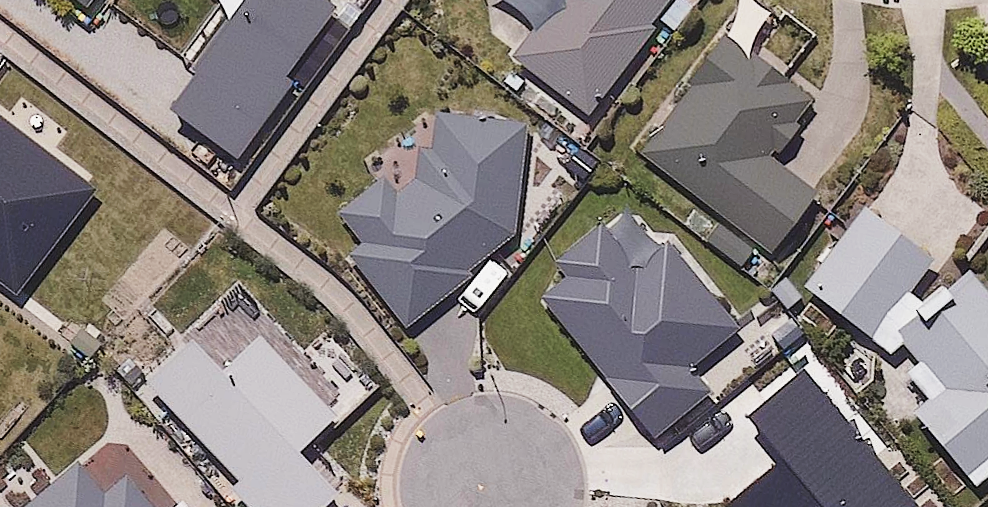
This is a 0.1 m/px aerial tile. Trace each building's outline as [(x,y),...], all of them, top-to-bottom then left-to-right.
[(90,9),(97,0),(79,0),(90,9)] [(170,109),(241,160),(294,83),(286,78),(336,7),(327,0),(245,0),(182,91),(170,109)] [(554,2),(507,73),(594,131),(681,0),(551,0),(554,2)] [(757,247),(776,261),(824,198),(777,162),(823,102),(730,31),(636,155),(707,208),(690,230),(740,268),(757,247)] [(21,307),(107,192),(39,141),(54,120),(24,97),(6,121),(0,117),(0,291),(21,307)] [(527,124),(438,115),(435,142),(422,143),(417,179),(397,194),(381,177),(339,209),(364,241),(351,253),(410,322),(515,233),(527,124)] [(894,351),(904,345),(945,387),(918,413),(968,478),(987,460),(987,290),(971,273),(931,312),(909,290),(934,258),(864,210),(807,283),(894,351)] [(569,278),(543,300),(659,432),(709,392),(688,368),(744,329),(670,241),(637,267),(604,225),(558,262),(569,278)] [(146,386),(253,506),(320,506),(335,495),(300,455),(340,417),(259,335),(223,367),(194,338),(146,386)] [(778,367),(711,417),(748,464),(699,503),(703,506),(899,506),(778,367)] [(36,506),(99,506),(75,476),(36,506)] [(126,486),(105,506),(142,506),(126,486)]
